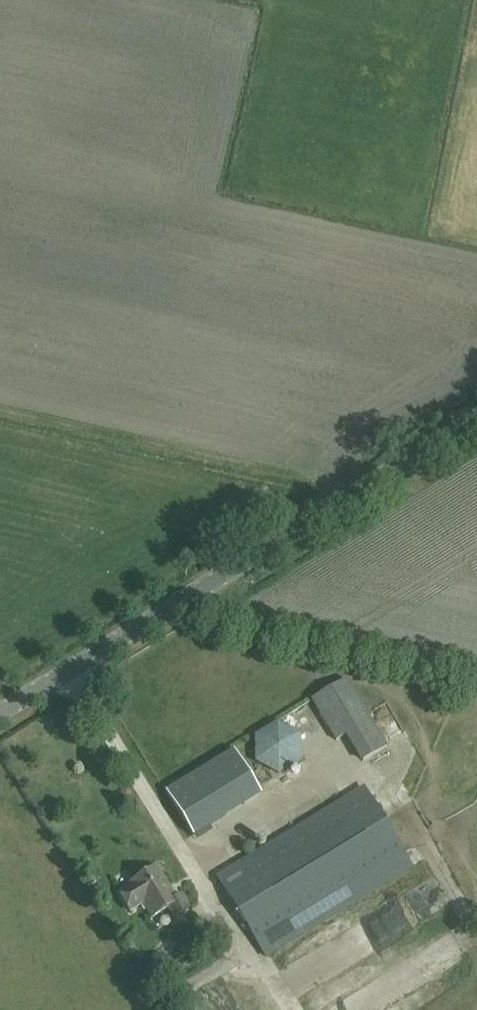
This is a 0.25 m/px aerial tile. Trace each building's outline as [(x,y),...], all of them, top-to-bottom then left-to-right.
[(386,745),(349,672),(313,690),(322,707),(334,701),(362,757),(386,745)] [(279,773),(301,761),(301,734),(277,721),(255,737),(256,762),(279,773)] [(166,790),(194,836),(261,795),(233,749),(166,790)] [(252,932),(397,843),(364,788),(218,877),(252,932)] [(143,903),(152,917),(169,907),(174,917),(189,908),(181,896),(177,898),(157,866),(131,882),(132,884),(119,892),(130,911),(143,903)]
